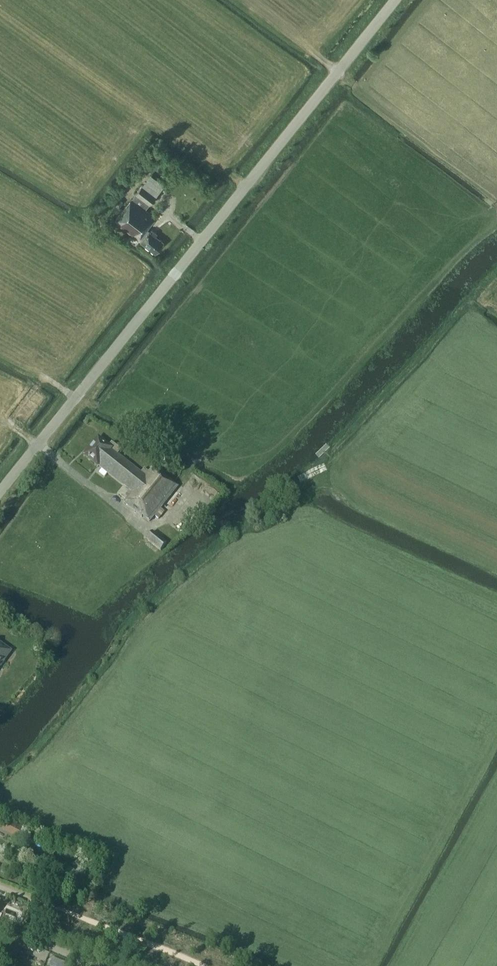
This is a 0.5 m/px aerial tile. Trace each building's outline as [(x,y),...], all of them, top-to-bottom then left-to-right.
[(125,193),(132,183),(126,179),(119,189),(125,193)] [(155,252),(163,242),(155,235),(157,233),(152,229),(150,231),(147,228),(155,217),(145,209),(149,203),(150,204),(156,195),(143,185),(136,194),(132,200),(132,199),(115,221),(139,239),(142,235),(144,237),(141,240),(155,252)] [(120,451),(115,446),(111,443),(109,445),(98,436),(83,455),(122,487),(116,494),(124,501),(123,503),(141,518),(142,517),(149,522),(154,516),(158,520),(164,512),(160,509),(178,487),(153,467),(148,473),(144,469),(140,473),(117,454),(120,451)] [(165,544),(151,533),(145,540),(159,552),(165,544)] [(1,666),(5,661),(5,658),(8,653),(8,651),(0,645),(0,666),(1,666)] [(24,828),(18,825),(13,834),(19,837),(24,828)] [(69,963),(54,957),(51,965),(67,965),(69,963)]
